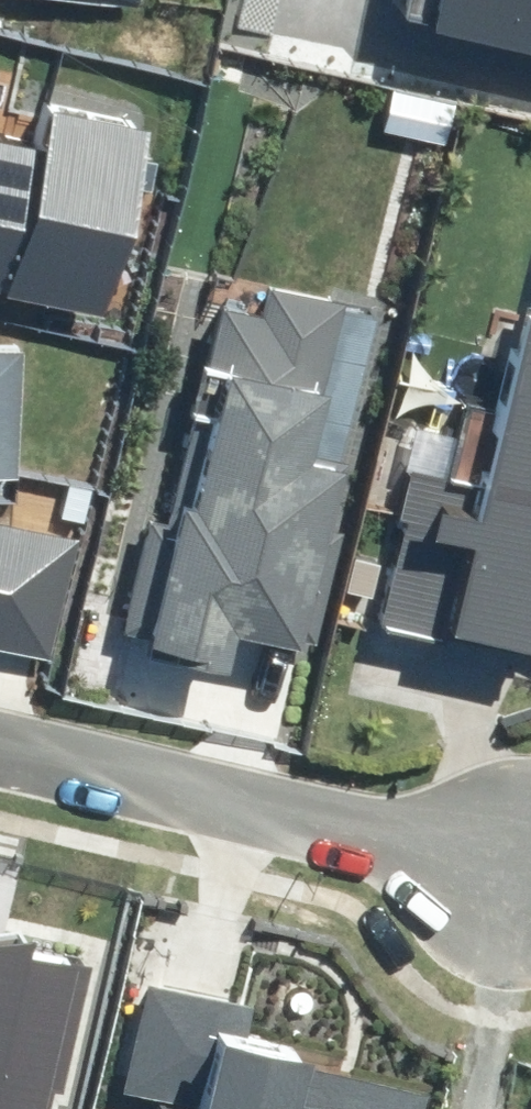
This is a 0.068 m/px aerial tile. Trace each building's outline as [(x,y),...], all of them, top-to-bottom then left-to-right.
[(6,260),(9,249),(99,270),(137,110),(36,87),(26,131),(0,125),(0,258),(6,260)] [(198,280),(117,616),(222,641),(228,612),(288,626),(333,441),(301,433),(313,381),(365,394),(390,293),(257,261),(250,292),(198,280)] [(375,601),(530,636),(530,291),(530,296),(514,292),(474,472),(408,457),(375,601)] [(0,319),(0,475),(22,476),(27,320),(0,319)] [(56,643),(83,532),(0,512),(0,630),(56,643)] [(62,941),(0,927),(0,1108),(21,1108),(62,941)] [(405,1082),(289,1054),(293,1037),(236,1024),(243,996),(138,972),(115,1070),(146,1077),(139,1108),(399,1108),(405,1082)]
